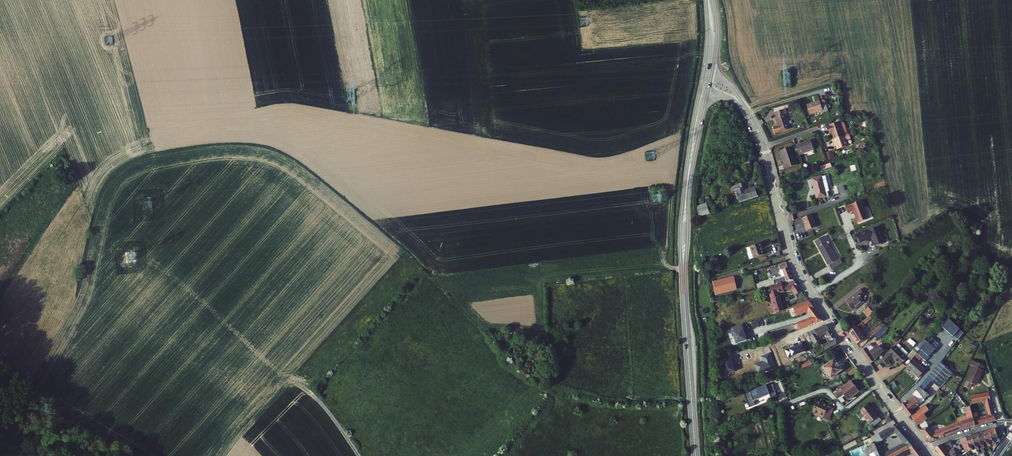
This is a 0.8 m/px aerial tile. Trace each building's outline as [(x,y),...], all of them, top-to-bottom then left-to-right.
[(833,108),(829,97),(824,99),(824,97),(811,102),(814,112),(827,107),(828,110),(833,108)] [(785,129),(795,126),(790,111),(792,110),(791,106),(780,110),(781,113),(780,114),(783,122),(778,124),(780,130),(785,129)] [(836,132),(838,137),(853,132),(849,122),(847,120),(845,120),(832,124),(834,132),(836,132)] [(841,144),(842,147),(852,144),(850,138),(855,136),(854,132),(853,132),(838,137),(836,137),(838,145),(841,144)] [(812,139),(799,143),(802,153),(815,148),(812,139)] [(789,166),(800,163),(794,145),(785,148),(789,161),(787,162),(789,166)] [(836,149),(829,151),(831,159),(838,156),(836,149)] [(812,179),(819,197),(828,194),(821,175),(812,179)] [(746,182),(735,185),(737,190),(739,189),(741,199),(749,197),(750,198),(759,195),(757,186),(748,189),(746,182)] [(702,202),(704,212),(712,210),(709,200),(702,202)] [(862,201),(846,207),(848,213),(853,212),(857,224),(869,219),(862,201)] [(813,215),(802,219),(807,232),(817,228),(813,215)] [(879,226),(857,235),(860,243),(870,239),(874,248),(885,243),(884,239),(879,226)] [(814,242),(827,266),(829,265),(832,269),(843,264),(840,259),(838,261),(824,236),(814,242)] [(762,244),(752,246),(755,258),(760,257),(759,255),(766,253),(765,250),(764,250),(762,244)] [(766,289),(793,282),(788,266),(780,268),(781,271),(783,271),(785,279),(783,279),(772,282),(773,284),(762,287),(763,290),(766,289)] [(734,277),(712,282),(716,296),(738,290),(734,277)] [(768,292),(766,293),(767,295),(769,295),(771,300),(765,301),(770,316),(790,309),(808,303),(793,282),(766,289),(768,292)] [(847,300),(851,304),(862,296),(866,293),(863,289),(847,300)] [(851,304),(855,310),(866,301),(862,296),(866,293),(862,296),(851,304)] [(870,307),(871,308),(876,313),(883,307),(877,301),(870,307)] [(800,331),(806,329),(823,322),(808,303),(790,309),(800,331)] [(866,312),(871,318),(876,313),(871,308),(866,312)] [(968,333),(949,318),(942,326),(952,334),(951,336),(956,340),(956,337),(961,341),(968,333)] [(849,329),(853,334),(859,328),(856,324),(849,329)] [(852,334),(856,340),(864,334),(861,330),(866,326),(864,324),(859,328),(853,334),(852,334)] [(743,326),(732,330),(737,345),(747,341),(743,331),(745,330),(743,326)] [(832,336),(825,326),(808,333),(813,345),(819,342),(817,337),(825,334),(827,338),(832,336)] [(877,336),(881,340),(890,331),(886,327),(877,336)] [(856,340),(860,345),(868,340),(864,334),(856,340)] [(827,338),(829,342),(821,346),(825,352),(837,344),(832,336),(827,338)] [(901,337),(895,343),(912,360),(918,354),(915,351),(912,355),(901,345),(905,340),(901,337)] [(937,342),(933,338),(919,354),(927,361),(937,349),(933,346),(937,342)] [(915,350),(919,354),(928,343),(925,339),(915,350)] [(873,365),(884,353),(880,347),(877,350),(876,348),(877,347),(876,345),(868,348),(864,351),(873,365)] [(897,346),(884,360),(889,364),(895,357),(903,365),(909,358),(897,346)] [(796,363),(809,359),(806,351),(794,355),(796,363)] [(927,369),(914,359),(908,367),(920,377),(927,369)] [(835,361),(825,368),(828,371),(825,373),(826,376),(829,373),(832,378),(842,371),(835,361)] [(976,388),(978,383),(980,384),(983,373),(982,373),(984,369),(970,364),(969,368),(973,370),(966,390),(974,393),(976,388)] [(955,374),(944,365),(930,381),(940,388),(945,382),(947,384),(955,374)] [(850,375),(859,371),(856,367),(849,373),(850,375)] [(826,385),(829,389),(841,383),(840,380),(826,385)] [(849,380),(833,394),(842,403),(845,400),(842,398),(845,395),(849,399),(858,391),(849,380)] [(940,388),(930,381),(919,394),(920,395),(916,398),(914,397),(908,403),(907,403),(903,406),(911,418),(913,416),(916,414),(914,410),(931,398),(940,388)] [(770,384),(744,394),(750,409),(777,397),(773,386),(771,387),(770,384)] [(991,413),(996,411),(990,395),(984,396),(985,403),(987,403),(991,413)] [(979,397),(972,398),(974,405),(981,404),(979,397)] [(820,404),(816,402),(812,413),(818,415),(824,417),(823,419),(827,420),(829,416),(830,416),(833,408),(822,405),(820,404)] [(875,410),(869,403),(861,410),(870,422),(879,415),(875,410)] [(932,411),(928,406),(916,414),(913,416),(920,426),(930,419),(927,415),(932,411)] [(973,408),(971,408),(967,409),(969,417),(959,420),(962,425),(965,432),(980,428),(976,416),(973,408)] [(980,414),(976,416),(980,428),(1000,421),(998,415),(992,417),(982,420),(980,414)] [(900,423),(881,433),(882,436),(876,439),(877,442),(872,444),(877,455),(895,455),(916,445),(917,445),(912,439),(906,442),(888,451),(887,450),(884,452),(879,441),(884,438),(884,437),(897,430),(904,439),(910,436),(900,423)] [(934,434),(928,427),(921,430),(933,442),(965,432),(962,425),(934,434)] [(1007,432),(1004,425),(995,427),(991,428),(995,437),(996,441),(999,440),(998,436),(1001,435),(1001,434),(1007,432)] [(992,438),(995,437),(991,428),(985,430),(989,439),(990,443),(992,442),(993,444),(994,443),(993,442),(992,438)] [(986,440),(989,439),(985,430),(979,432),(984,443),(984,445),(986,444),(987,446),(988,445),(986,440)] [(981,444),(984,443),(979,432),(973,434),(978,447),(980,446),(980,447),(982,447),(981,444)] [(978,447),(973,434),(968,435),(970,442),(971,445),(973,449),(978,447)] [(953,440),(943,443),(937,448),(943,455),(950,455),(953,453),(957,451),(963,449),(960,444),(954,447),(955,448),(948,452),(945,448),(954,445),(953,440)] [(916,445),(895,455),(903,455),(913,451),(916,455),(923,455),(916,445)]
